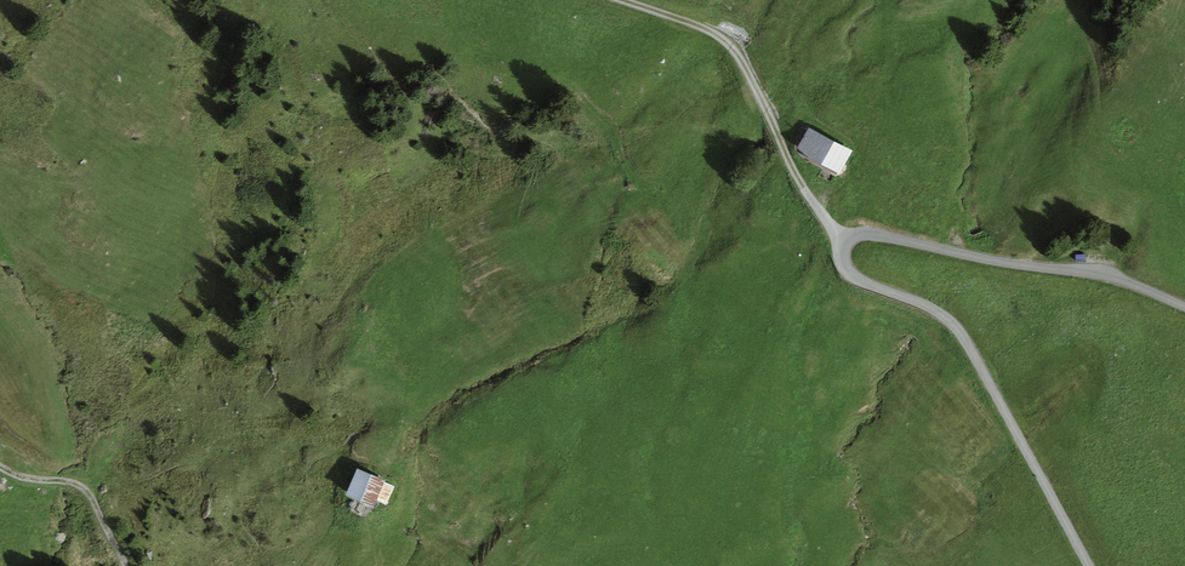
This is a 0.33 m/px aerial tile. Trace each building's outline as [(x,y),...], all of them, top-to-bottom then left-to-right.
[(852,152),(809,128),(797,150),(840,174),(852,152)] [(358,469),(345,495),(374,508),(377,501),(386,506),(395,488),(385,483),(386,482),(358,469)]
